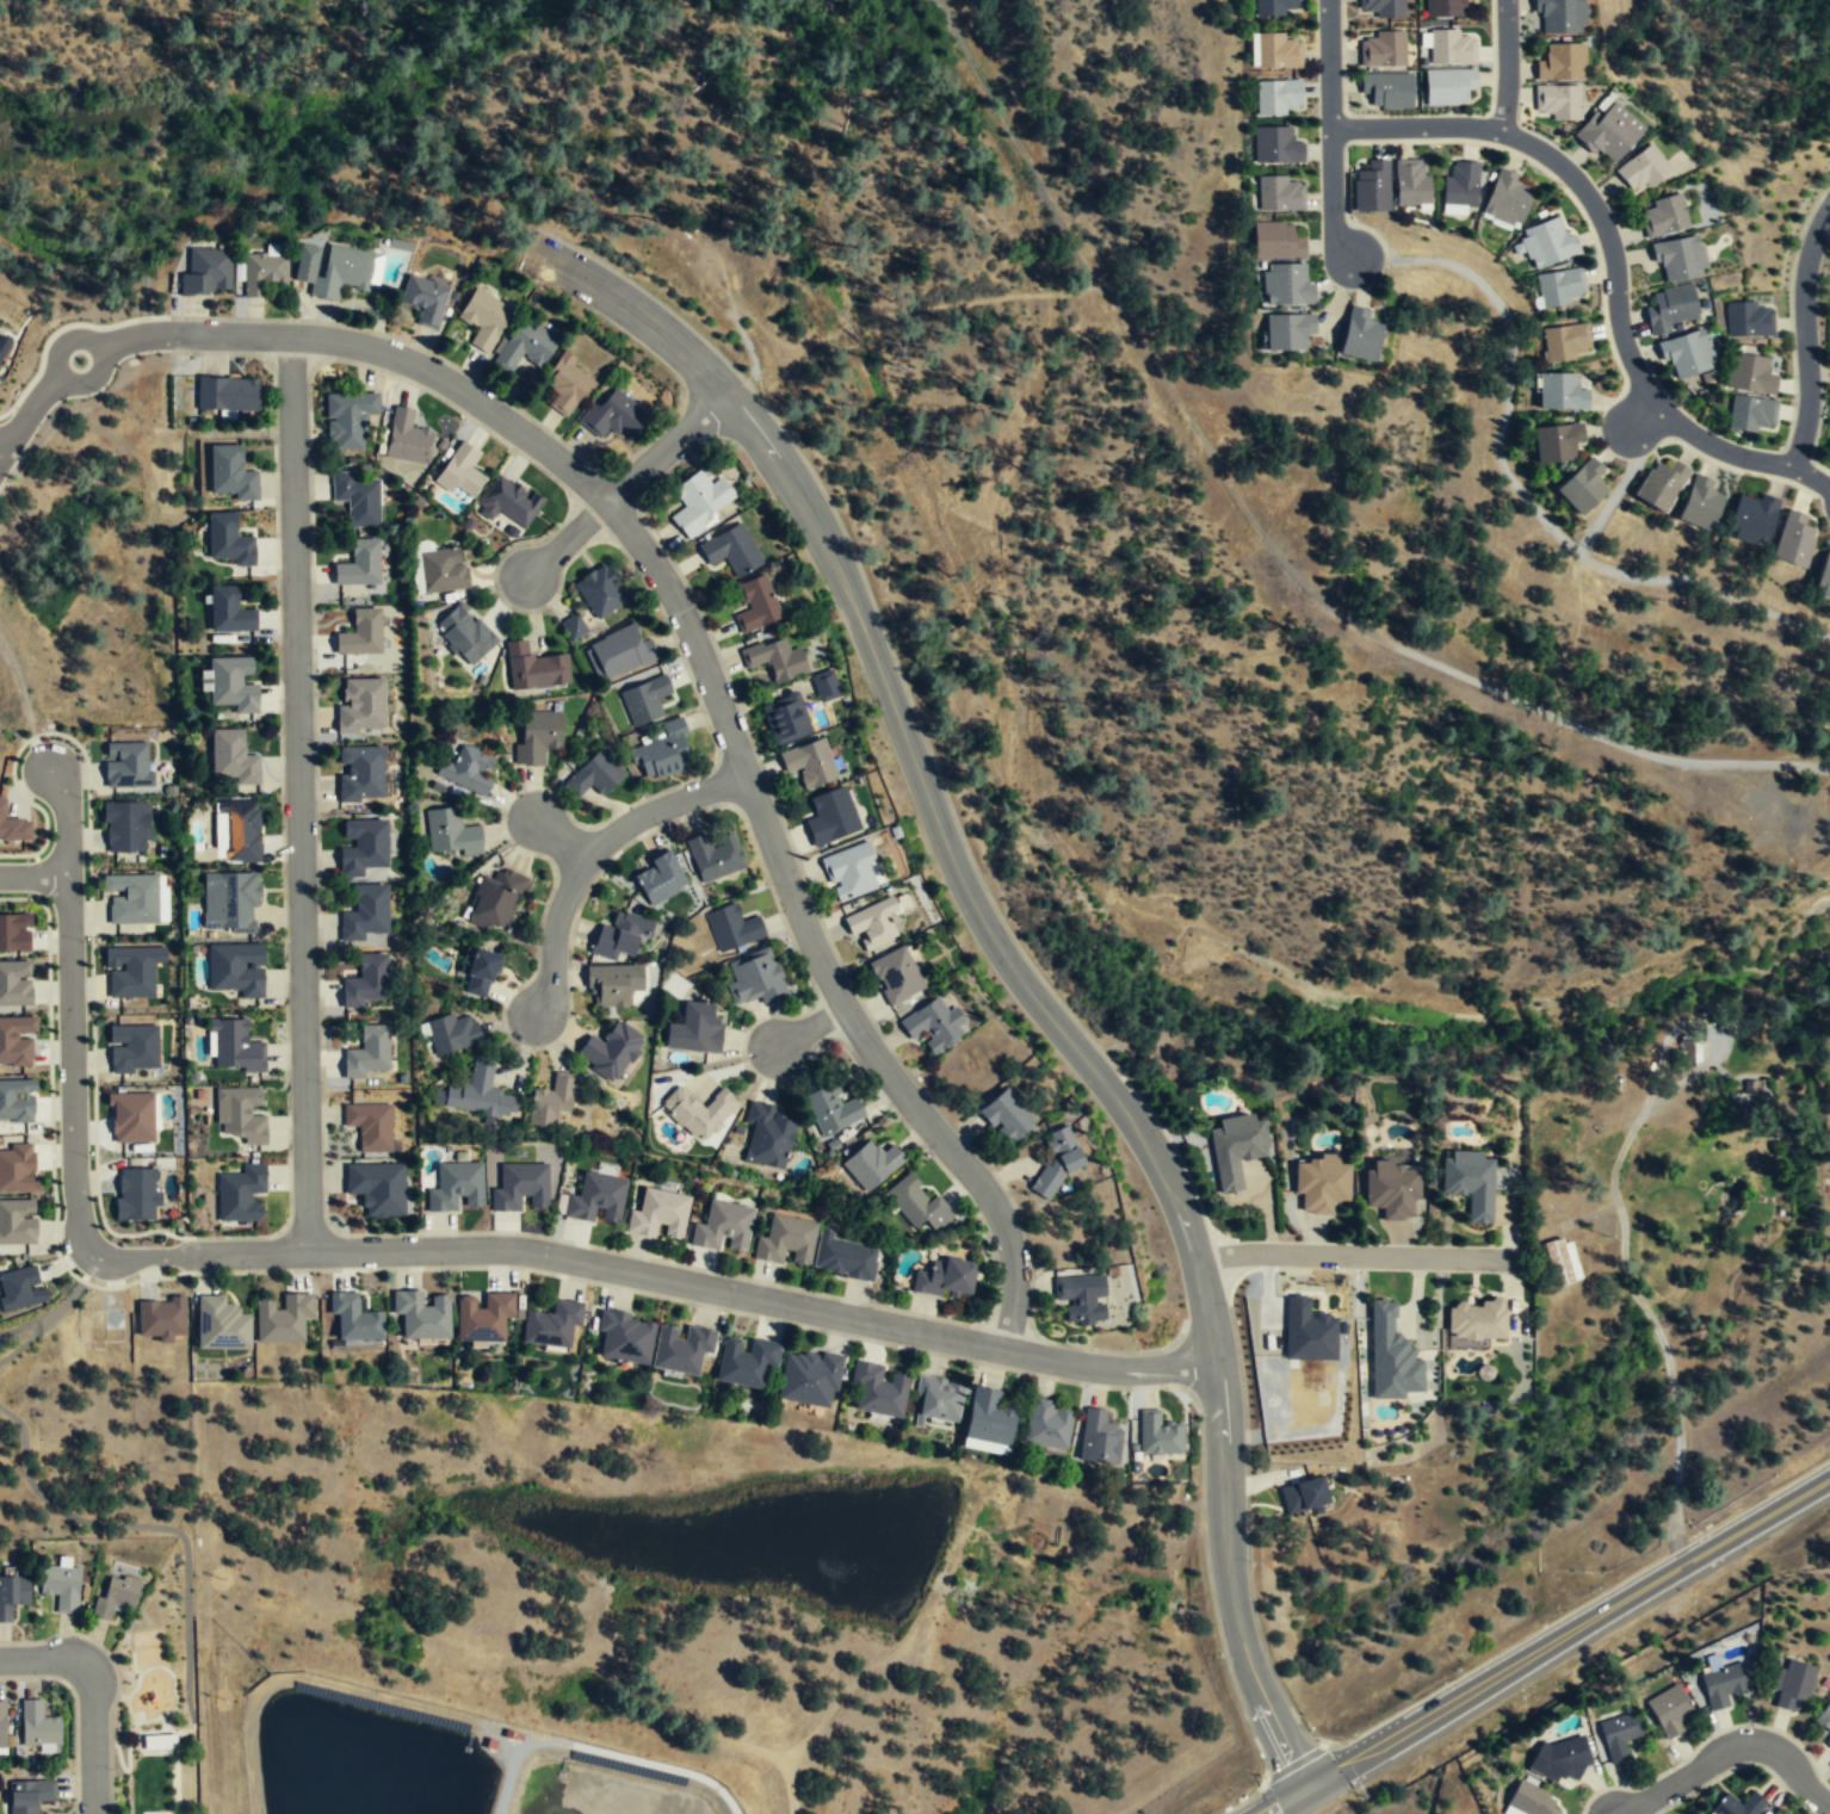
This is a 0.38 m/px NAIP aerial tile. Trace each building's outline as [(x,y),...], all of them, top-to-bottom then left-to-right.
[(1285,11),(1299,10),(1299,0),(1253,0),(1254,18),(1285,17),(1285,11)] [(1403,20),(1403,0),(1358,0),(1358,13),(1373,13),(1373,20),(1403,20)] [(1464,18),(1464,2),(1474,2),(1474,0),(1426,0),(1426,18),(1464,18)] [(1534,13),(1541,13),(1541,33),(1583,33),(1583,0),(1534,0),(1534,13)] [(1474,33),(1429,33),(1429,66),(1474,66),(1474,33)] [(1405,36),(1358,36),(1358,67),(1405,67),(1405,36)] [(1300,37),(1255,37),(1255,69),(1300,69),(1300,37)] [(1535,80),(1584,80),(1584,45),(1546,45),(1546,61),(1535,61),(1535,80)] [(1474,92),(1474,73),(1424,73),(1424,107),(1469,107),(1469,92),(1474,92)] [(1360,97),(1371,97),(1371,110),(1411,111),(1411,76),(1360,75),(1360,97)] [(1255,82),(1255,116),(1287,116),(1287,110),(1302,110),(1302,82),(1255,82)] [(1582,86),(1535,86),(1537,111),(1542,111),(1542,114),(1553,114),(1553,120),(1583,120),(1582,86)] [(1575,136),(1596,153),(1600,150),(1615,165),(1632,151),(1646,129),(1616,101),(1606,118),(1596,111),(1575,136)] [(1303,165),(1303,144),(1292,144),(1292,129),(1253,129),(1253,165),(1303,165)] [(1616,171),(1633,191),(1637,187),(1638,190),(1646,184),(1651,188),(1674,171),(1653,143),(1616,171)] [(1390,159),(1370,160),(1370,169),(1358,169),(1358,179),(1355,179),(1358,209),(1391,210),(1390,159)] [(1395,206),(1430,206),(1430,177),(1422,177),(1422,162),(1395,162),(1395,206)] [(1477,210),(1478,163),(1449,163),(1449,178),(1442,178),(1441,209),(1477,210)] [(1483,218),(1520,229),(1532,188),(1519,184),(1521,175),(1497,168),(1483,218)] [(1290,178),(1256,178),(1257,213),(1304,212),(1304,185),(1290,185),(1290,178)] [(1692,225),(1682,192),(1653,200),(1656,206),(1646,209),(1649,216),(1643,217),(1649,239),(1692,225)] [(1577,254),(1562,215),(1517,231),(1533,272),(1577,254)] [(1305,260),(1305,240),(1293,240),(1293,224),(1253,224),(1253,260),(1305,260)] [(1702,267),(1710,266),(1705,243),(1702,244),(1700,234),(1652,243),(1657,262),(1663,260),(1668,281),(1705,275),(1702,267)] [(373,254),(324,244),(324,249),(301,244),(293,281),(309,285),(307,297),(339,303),(341,287),(366,292),(373,254)] [(179,272),(179,295),(217,296),(217,289),(230,289),(230,248),(191,247),(190,272),(179,272)] [(245,297),(262,298),(262,285),(288,285),(288,255),(274,255),(274,253),(240,252),(240,280),(245,280),(245,297)] [(1312,305),(1312,285),(1305,285),(1305,266),(1262,267),(1263,307),(1312,305)] [(1582,271),(1537,275),(1540,308),(1585,303),(1582,271)] [(415,324),(439,332),(451,289),(407,277),(400,305),(420,311),(415,324)] [(1701,317),(1700,301),(1694,281),(1663,287),(1664,291),(1653,292),(1658,304),(1646,307),(1652,335),(1673,332),(1671,323),(1701,317)] [(469,345),(489,355),(513,310),(474,290),(458,320),(477,329),(469,345)] [(1776,335),(1775,309),(1770,309),(1770,307),(1758,307),(1758,301),(1729,302),(1730,335),(1776,335)] [(1368,312),(1348,309),(1339,357),(1375,364),(1383,326),(1367,323),(1368,312)] [(1305,352),(1306,335),(1316,336),(1316,316),(1265,316),(1263,352),(1305,352)] [(540,370),(558,341),(524,317),(493,363),(509,374),(521,357),(540,370)] [(1547,363),(1590,357),(1585,326),(1542,332),(1547,363)] [(1714,367),(1701,328),(1659,342),(1665,360),(1673,358),(1678,378),(1714,367)] [(10,341),(0,336),(0,361),(10,341)] [(546,404),(565,417),(591,380),(571,367),(577,359),(564,351),(540,383),(555,392),(546,404)] [(1776,395),(1780,376),(1769,373),(1772,357),(1756,354),(1735,351),(1729,386),(1750,390),(1776,395)] [(1539,374),(1539,411),(1583,411),(1583,374),(1539,374)] [(259,377),(196,377),(196,410),(222,410),(222,419),(235,420),(235,410),(259,410),(259,377)] [(608,426),(629,444),(650,419),(614,389),(599,407),(592,401),(575,420),(598,439),(608,426)] [(326,451),(365,451),(365,417),(378,417),(378,392),(326,392),(326,451)] [(1758,432),(1758,426),(1770,427),(1770,425),(1776,425),(1780,400),(1736,394),(1729,427),(1758,432)] [(432,428),(412,426),(414,409),(392,405),(385,459),(427,465),(432,428)] [(1575,427),(1532,429),(1534,464),(1577,462),(1575,427)] [(480,453),(458,440),(435,482),(470,501),(484,473),(472,468),(480,453)] [(258,500),(256,471),(243,471),(241,470),(241,445),(210,446),(211,491),(235,493),(236,501),(258,500)] [(1693,470),(1668,514),(1637,495),(1651,468),(1655,470),(1659,462),(1670,468),(1675,459),(1693,470)] [(1589,462),(1553,489),(1574,516),(1609,490),(1589,462)] [(474,510),(491,522),(499,512),(524,527),(542,499),(499,471),(474,510)] [(736,500),(721,478),(710,487),(699,471),(672,490),(684,508),(669,519),(684,538),(736,500)] [(378,481),(356,482),(354,472),(330,473),(332,503),(347,502),(348,528),(378,528),(378,481)] [(1715,481),(1696,472),(1680,518),(1714,533),(1726,497),(1712,490),(1715,481)] [(1782,500),(1768,547),(1737,538),(1738,532),(1732,530),(1742,494),(1756,500),(1756,497),(1762,500),(1763,494),(1782,500)] [(1809,515),(1789,508),(1775,557),(1810,569),(1817,539),(1813,537),(1816,528),(1806,525),(1809,515)] [(208,512),(208,557),(230,557),(230,565),(253,565),(253,537),(237,537),(237,512),(208,512)] [(698,545),(709,568),(724,559),(734,578),(762,564),(741,522),(698,545)] [(378,586),(377,540),(351,540),(351,564),(333,565),(333,587),(378,586)] [(468,589),(462,547),(419,553),(425,595),(468,589)] [(1820,592),(1829,594),(1829,551),(1820,592)] [(629,598),(604,561),(571,583),(596,620),(629,598)] [(744,609),(732,614),(740,633),(781,618),(765,574),(735,586),(744,609)] [(254,607),(240,608),(240,584),(209,586),(210,631),(255,631),(254,607)] [(496,639),(459,603),(433,630),(470,667),(496,639)] [(352,609),(352,634),(333,634),(333,656),(378,656),(378,609),(352,609)] [(587,630),(576,612),(558,623),(570,640),(587,630)] [(657,660),(647,632),(637,636),(633,624),(582,643),(598,682),(657,660)] [(773,685),(808,674),(799,646),(789,650),(784,637),(740,650),(746,670),(766,663),(773,685)] [(509,692),(569,686),(567,652),(532,655),(530,638),(506,640),(509,692)] [(256,683),(245,683),(245,670),(256,670),(255,656),(210,657),(210,669),(202,669),(203,692),(211,692),(212,704),(234,702),(234,714),(258,714),(256,683)] [(810,675),(820,702),(840,695),(831,668),(810,675)] [(619,689),(631,728),(664,716),(660,700),(672,696),(664,675),(619,689)] [(342,680),(342,706),(335,706),(336,733),(383,732),(382,680),(342,680)] [(798,691),(760,704),(774,745),(812,733),(798,691)] [(561,712),(519,711),(519,766),(544,767),(544,749),(561,749),(561,712)] [(666,738),(633,748),(643,781),(692,767),(678,718),(661,723),(666,738)] [(243,729),(210,730),(211,784),(259,782),(258,755),(245,756),(243,729)] [(778,751),(785,774),(797,769),(803,788),(836,779),(823,737),(778,751)] [(152,743),(104,743),(104,787),(152,787),(152,743)] [(481,794),(495,757),(460,744),(455,763),(441,759),(434,776),(481,794)] [(562,785),(576,800),(591,787),(600,798),(629,772),(604,745),(562,785)] [(338,749),(339,801),(382,801),(382,749),(338,749)] [(31,838),(30,817),(4,818),(2,757),(0,757),(0,839),(31,838)] [(845,786),(809,798),(815,818),(804,822),(812,848),(860,831),(845,786)] [(103,852),(149,852),(149,800),(103,800),(103,852)] [(215,800),(214,862),(259,862),(259,800),(215,800)] [(480,825),(460,828),(459,807),(425,811),(429,858),(482,852),(480,825)] [(385,821),(339,821),(340,844),(339,844),(339,878),(361,878),(361,867),(385,867),(385,821)] [(698,884),(744,871),(732,830),(686,843),(698,884)] [(22,840),(0,840),(0,849),(22,848),(22,840)] [(864,844),(821,859),(836,905),(879,891),(864,844)] [(687,886),(668,850),(630,871),(649,906),(687,886)] [(527,878),(499,867),(494,879),(484,875),(466,918),(506,934),(527,878)] [(203,933),(258,933),(258,872),(203,871),(203,933)] [(106,896),(106,925),(160,925),(160,875),(103,875),(103,896),(106,896)] [(387,885),(354,885),(354,912),(339,912),(339,942),(364,942),(364,933),(387,933),(387,885)] [(851,937),(859,934),(866,952),(896,940),(888,916),(896,914),(891,899),(842,917),(851,937)] [(743,922),(737,903),(704,914),(717,954),(765,939),(758,916),(743,922)] [(589,955),(616,962),(618,952),(632,956),(636,941),(647,943),(654,918),(617,908),(611,927),(599,923),(589,955)] [(30,952),(30,914),(0,914),(0,952),(30,952)] [(262,943),(205,943),(205,990),(237,990),(237,997),(262,997),(262,943)] [(153,998),(152,962),(165,962),(165,947),(104,948),(105,998),(153,998)] [(737,1004),(760,997),(762,1004),(787,996),(769,947),(722,964),(737,1004)] [(500,956),(475,948),(460,992),(486,999),(500,956)] [(925,991),(905,948),(868,964),(888,1008),(925,991)] [(387,954),(359,955),(359,979),(341,980),(341,1005),(388,1004),(387,954)] [(30,1007),(30,961),(0,962),(0,1007),(30,1007)] [(586,965),(586,995),(594,995),(594,1007),(632,1007),(632,993),(645,993),(645,965),(586,965)] [(898,1021),(910,1042),(921,1035),(932,1054),(966,1035),(942,996),(898,1021)] [(716,1053),(719,1004),(682,1001),(680,1024),(666,1023),(664,1048),(716,1053)] [(481,1044),(472,1011),(425,1023),(433,1057),(481,1044)] [(0,1017),(0,1067),(33,1067),(33,1017),(0,1017)] [(248,1019),(208,1019),(208,1059),(220,1060),(220,1071),(264,1072),(264,1042),(248,1042),(248,1019)] [(600,1042),(589,1034),(574,1057),(613,1084),(645,1039),(617,1019),(600,1042)] [(109,1072),(156,1072),(156,1024),(107,1026),(109,1072)] [(364,1079),(364,1072),(389,1071),(388,1027),(360,1027),(360,1051),(342,1051),(344,1079),(364,1079)] [(513,1119),(517,1096),(489,1092),(493,1063),(472,1059),(469,1091),(438,1086),(434,1107),(513,1119)] [(570,1113),(574,1076),(554,1073),(551,1091),(532,1090),(530,1127),(554,1128),(555,1112),(570,1113)] [(35,1081),(0,1081),(0,1122),(35,1122),(35,1081)] [(1743,1092),(1730,1092),(1730,1107),(1766,1107),(1766,1081),(1743,1081),(1743,1092)] [(803,1097),(822,1139),(866,1119),(855,1097),(842,1104),(833,1083),(803,1097)] [(704,1108),(676,1085),(659,1107),(703,1144),(738,1102),(721,1088),(704,1108)] [(215,1133),(242,1133),(241,1145),(265,1145),(265,1110),(265,1086),(216,1086),(215,1133)] [(978,1112),(1007,1146),(1034,1122),(1006,1088),(978,1112)] [(107,1092),(107,1144),(156,1144),(156,1092),(107,1092)] [(777,1107),(749,1101),(743,1125),(752,1126),(743,1163),(784,1172),(795,1122),(774,1118),(777,1107)] [(390,1153),(390,1106),(342,1106),(342,1128),(357,1128),(357,1153),(390,1153)] [(1217,1119),(1219,1128),(1208,1131),(1218,1196),(1243,1193),(1238,1162),(1268,1158),(1262,1113),(1217,1119)] [(1087,1175),(1069,1126),(1044,1135),(1055,1166),(1028,1175),(1034,1194),(1087,1175)] [(882,1153),(870,1140),(841,1165),(867,1195),(905,1160),(891,1145),(882,1153)] [(37,1193),(36,1146),(0,1146),(0,1193),(37,1193)] [(1469,1225),(1491,1225),(1491,1160),(1482,1160),(1482,1152),(1443,1152),(1443,1196),(1469,1196),(1469,1225)] [(1349,1203),(1350,1165),(1339,1165),(1339,1159),(1293,1159),(1293,1196),(1302,1196),(1302,1215),(1333,1216),(1333,1203),(1349,1203)] [(216,1221),(264,1220),(264,1197),(265,1197),(265,1162),(241,1163),(241,1174),(216,1175),(216,1221)] [(345,1194),(361,1194),(361,1216),(404,1216),(404,1163),(345,1163),(345,1194)] [(437,1190),(426,1190),(426,1213),(459,1213),(459,1208),(481,1209),(481,1164),(437,1164),(437,1190)] [(491,1190),(490,1213),(519,1213),(519,1199),(528,1199),(528,1211),(545,1211),(546,1165),(500,1164),(500,1190),(491,1190)] [(1364,1170),(1365,1208),(1380,1208),(1380,1220),(1417,1220),(1416,1165),(1372,1165),(1372,1170),(1364,1170)] [(115,1220),(159,1220),(159,1168),(115,1168),(115,1220)] [(595,1220),(618,1224),(625,1181),(582,1174),(579,1197),(567,1195),(563,1218),(595,1224),(595,1220)] [(885,1194),(914,1231),(925,1222),(934,1233),(954,1218),(935,1194),(928,1200),(908,1175),(885,1194)] [(663,1239),(681,1242),(690,1199),(643,1189),(639,1213),(630,1211),(625,1234),(654,1239),(656,1226),(664,1228),(663,1239)] [(0,1199),(0,1244),(36,1244),(36,1199),(0,1199)] [(744,1253),(753,1211),(710,1201),(705,1226),(694,1225),(690,1246),(723,1253),(723,1250),(744,1253)] [(1052,1209),(1071,1207),(1076,1259),(1057,1261),(1040,1263),(1038,1244),(1056,1243),(1052,1209)] [(816,1224),(772,1216),(767,1239),(756,1237),(753,1261),(786,1265),(787,1263),(809,1268),(816,1224)] [(873,1282),(879,1246),(818,1236),(812,1271),(873,1282)] [(1581,1280),(1568,1236),(1539,1244),(1552,1288),(1581,1280)] [(970,1299),(973,1263),(929,1257),(928,1271),(914,1270),(911,1292),(970,1299)] [(4,1312),(47,1301),(37,1263),(0,1273),(0,1298),(4,1312)] [(1053,1300),(1067,1300),(1067,1324),(1106,1323),(1105,1275),(1053,1276),(1053,1300)] [(255,1341),(301,1341),(299,1317),(311,1317),(311,1292),(282,1293),(282,1304),(270,1304),(270,1294),(255,1294),(255,1341)] [(340,1314),(340,1341),(383,1341),(382,1308),(357,1308),(357,1292),(329,1292),(329,1314),(340,1314)] [(447,1339),(447,1295),(425,1295),(425,1292),(392,1292),(392,1315),(402,1315),(402,1339),(447,1339)] [(503,1318),(513,1318),(513,1294),(483,1293),(483,1307),(475,1306),(475,1298),(457,1296),(456,1341),(502,1342),(503,1318)] [(185,1334),(184,1295),(169,1295),(170,1300),(137,1301),(138,1335),(158,1335),(158,1342),(172,1342),(172,1335),(185,1334)] [(249,1349),(249,1313),(239,1313),(239,1306),(224,1306),(224,1295),(196,1295),(196,1349),(249,1349)] [(1286,1296),(1285,1357),(1336,1360),(1337,1317),(1328,1317),(1328,1312),(1316,1312),(1316,1315),(1310,1315),(1310,1298),(1286,1296)] [(580,1326),(582,1302),(552,1298),(551,1312),(526,1308),(521,1343),(568,1349),(570,1325),(580,1326)] [(1371,1300),(1370,1397),(1424,1397),(1424,1361),(1411,1361),(1411,1338),(1396,1338),(1396,1300),(1371,1300)] [(1507,1339),(1507,1304),(1447,1304),(1447,1339),(1507,1339)] [(655,1318),(600,1307),(595,1331),(604,1333),(599,1360),(647,1368),(655,1318)] [(715,1330),(685,1324),(685,1329),(659,1324),(650,1370),(695,1377),(699,1352),(711,1355),(715,1330)] [(712,1377),(759,1388),(765,1364),(773,1366),(778,1343),(749,1337),(746,1352),(737,1351),(740,1341),(722,1336),(712,1377)] [(841,1358),(786,1349),(777,1400),(831,1410),(841,1358)] [(849,1411),(901,1419),(908,1375),(886,1372),(888,1367),(858,1362),(849,1411)] [(965,1382),(920,1374),(913,1416),(957,1424),(965,1382)] [(962,1444),(1007,1454),(1016,1407),(996,1404),(999,1389),(973,1385),(962,1444)] [(1074,1406),(1030,1398),(1021,1443),(1065,1451),(1074,1406)] [(1105,1423),(1106,1409),(1084,1406),(1078,1460),(1123,1465),(1126,1425),(1105,1423)] [(1139,1455),(1182,1455),(1182,1424),(1160,1424),(1160,1410),(1139,1410),(1139,1455)] [(1278,1490),(1287,1516),(1330,1500),(1321,1474),(1278,1490)] [(41,1567),(39,1597),(55,1597),(54,1612),(78,1614),(79,1570),(41,1567)] [(140,1580),(110,1572),(104,1597),(95,1595),(89,1617),(112,1622),(117,1602),(134,1606),(140,1580)] [(0,1579),(0,1622),(14,1622),(14,1606),(29,1606),(29,1579),(0,1579)] [(1816,1668),(1787,1660),(1773,1707),(1801,1715),(1816,1668)] [(1729,1707),(1726,1696),(1746,1691),(1741,1665),(1700,1673),(1710,1711),(1729,1707)] [(1646,1704),(1665,1741),(1686,1732),(1681,1721),(1694,1714),(1681,1688),(1646,1704)] [(19,1698),(39,1698),(41,1716),(57,1715),(57,1745),(51,1745),(51,1751),(37,1751),(37,1744),(20,1745),(19,1698)] [(1814,1722),(1829,1733),(1829,1701),(1814,1722)] [(1608,1766),(1630,1760),(1625,1742),(1642,1739),(1636,1715),(1597,1725),(1608,1766)] [(175,1747),(175,1733),(143,1735),(143,1750),(175,1747)] [(1588,1742),(1534,1742),(1533,1778),(1581,1779),(1581,1767),(1588,1767),(1588,1742)] [(36,1800),(36,1813),(7,1813),(7,1779),(52,1779),(54,1800),(36,1800)] [(1562,1802),(1520,1781),(1506,1807),(1519,1813),(1555,1813),(1562,1802)] [(1766,1802),(1750,1793),(1742,1804),(1726,1794),(1711,1813),(1757,1813),(1766,1802)]
